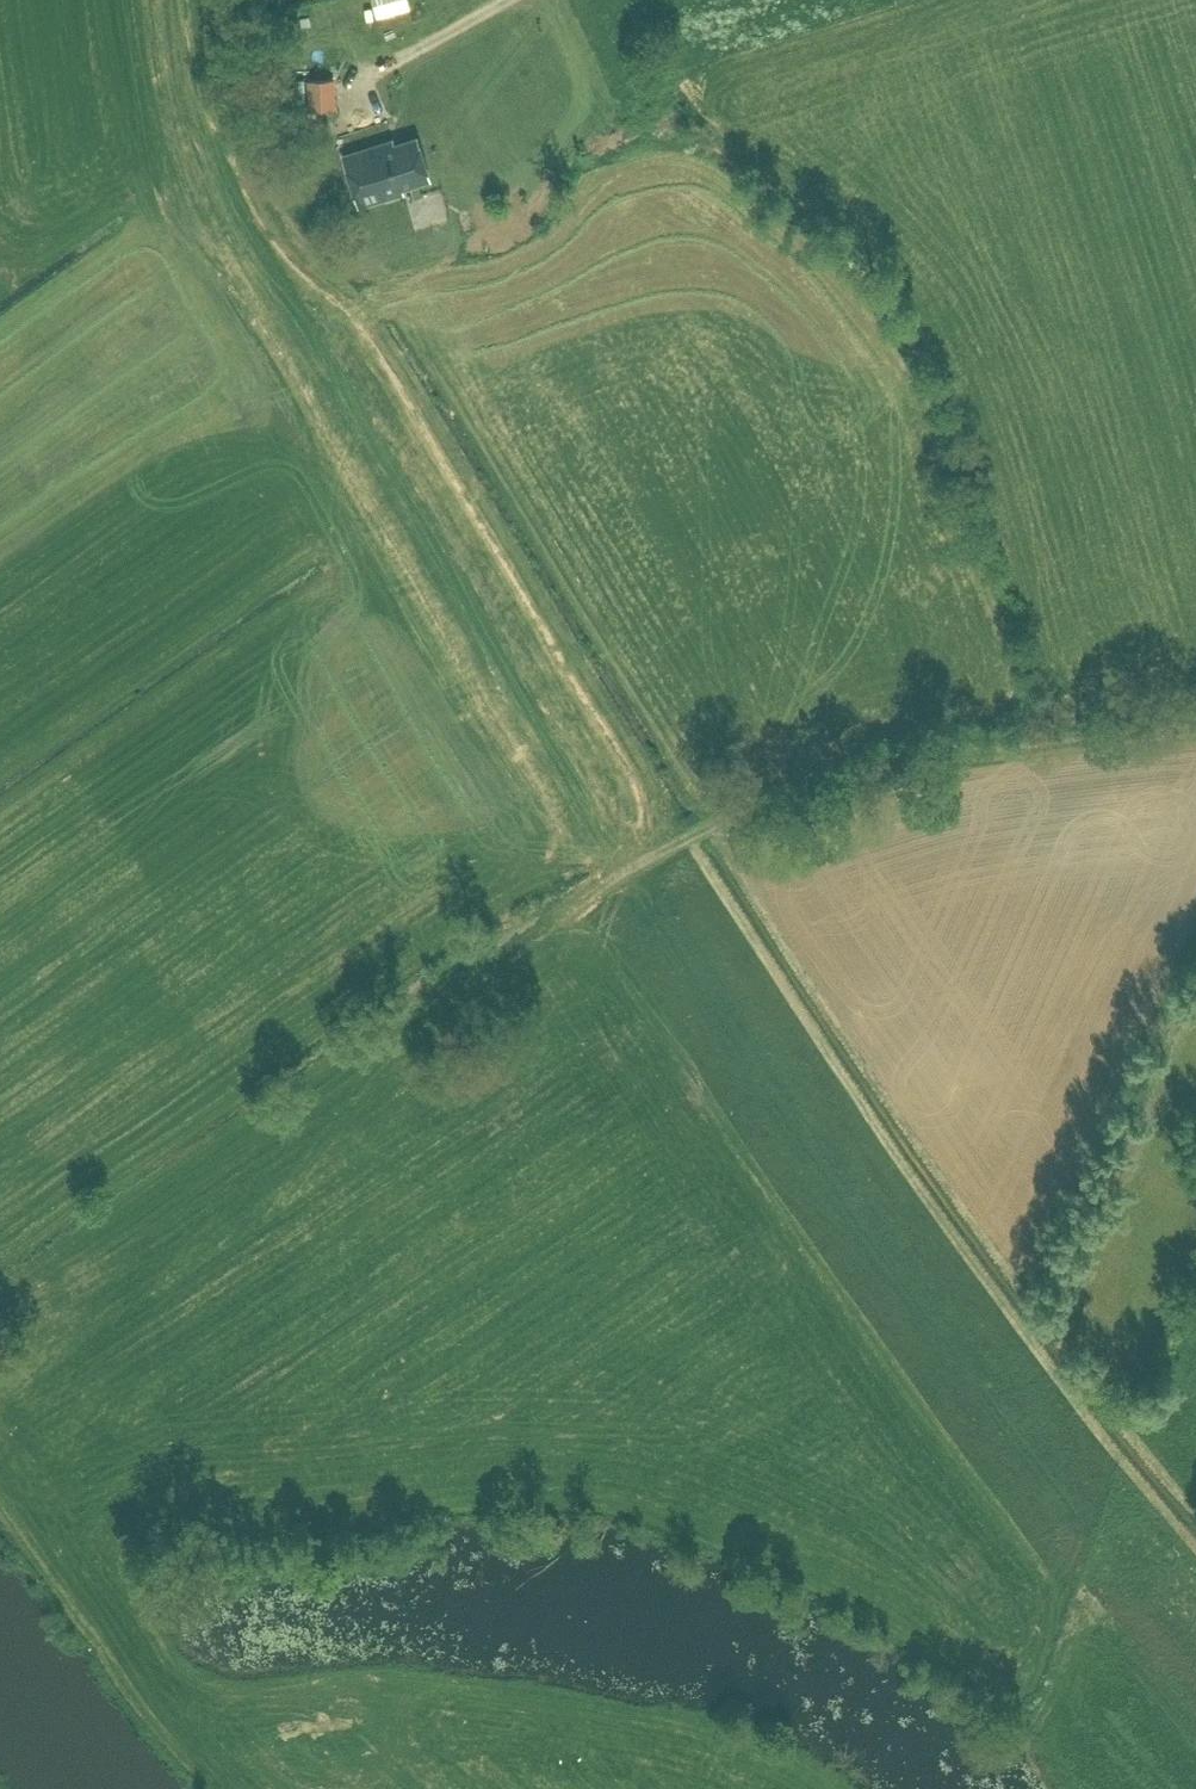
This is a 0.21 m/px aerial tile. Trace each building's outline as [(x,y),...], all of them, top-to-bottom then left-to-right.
[(332,79),(309,80),(310,109),(334,108),(332,79)] [(392,141),(344,156),(359,205),(402,191),(400,186),(428,178),(416,139),(393,147),(392,141)]
